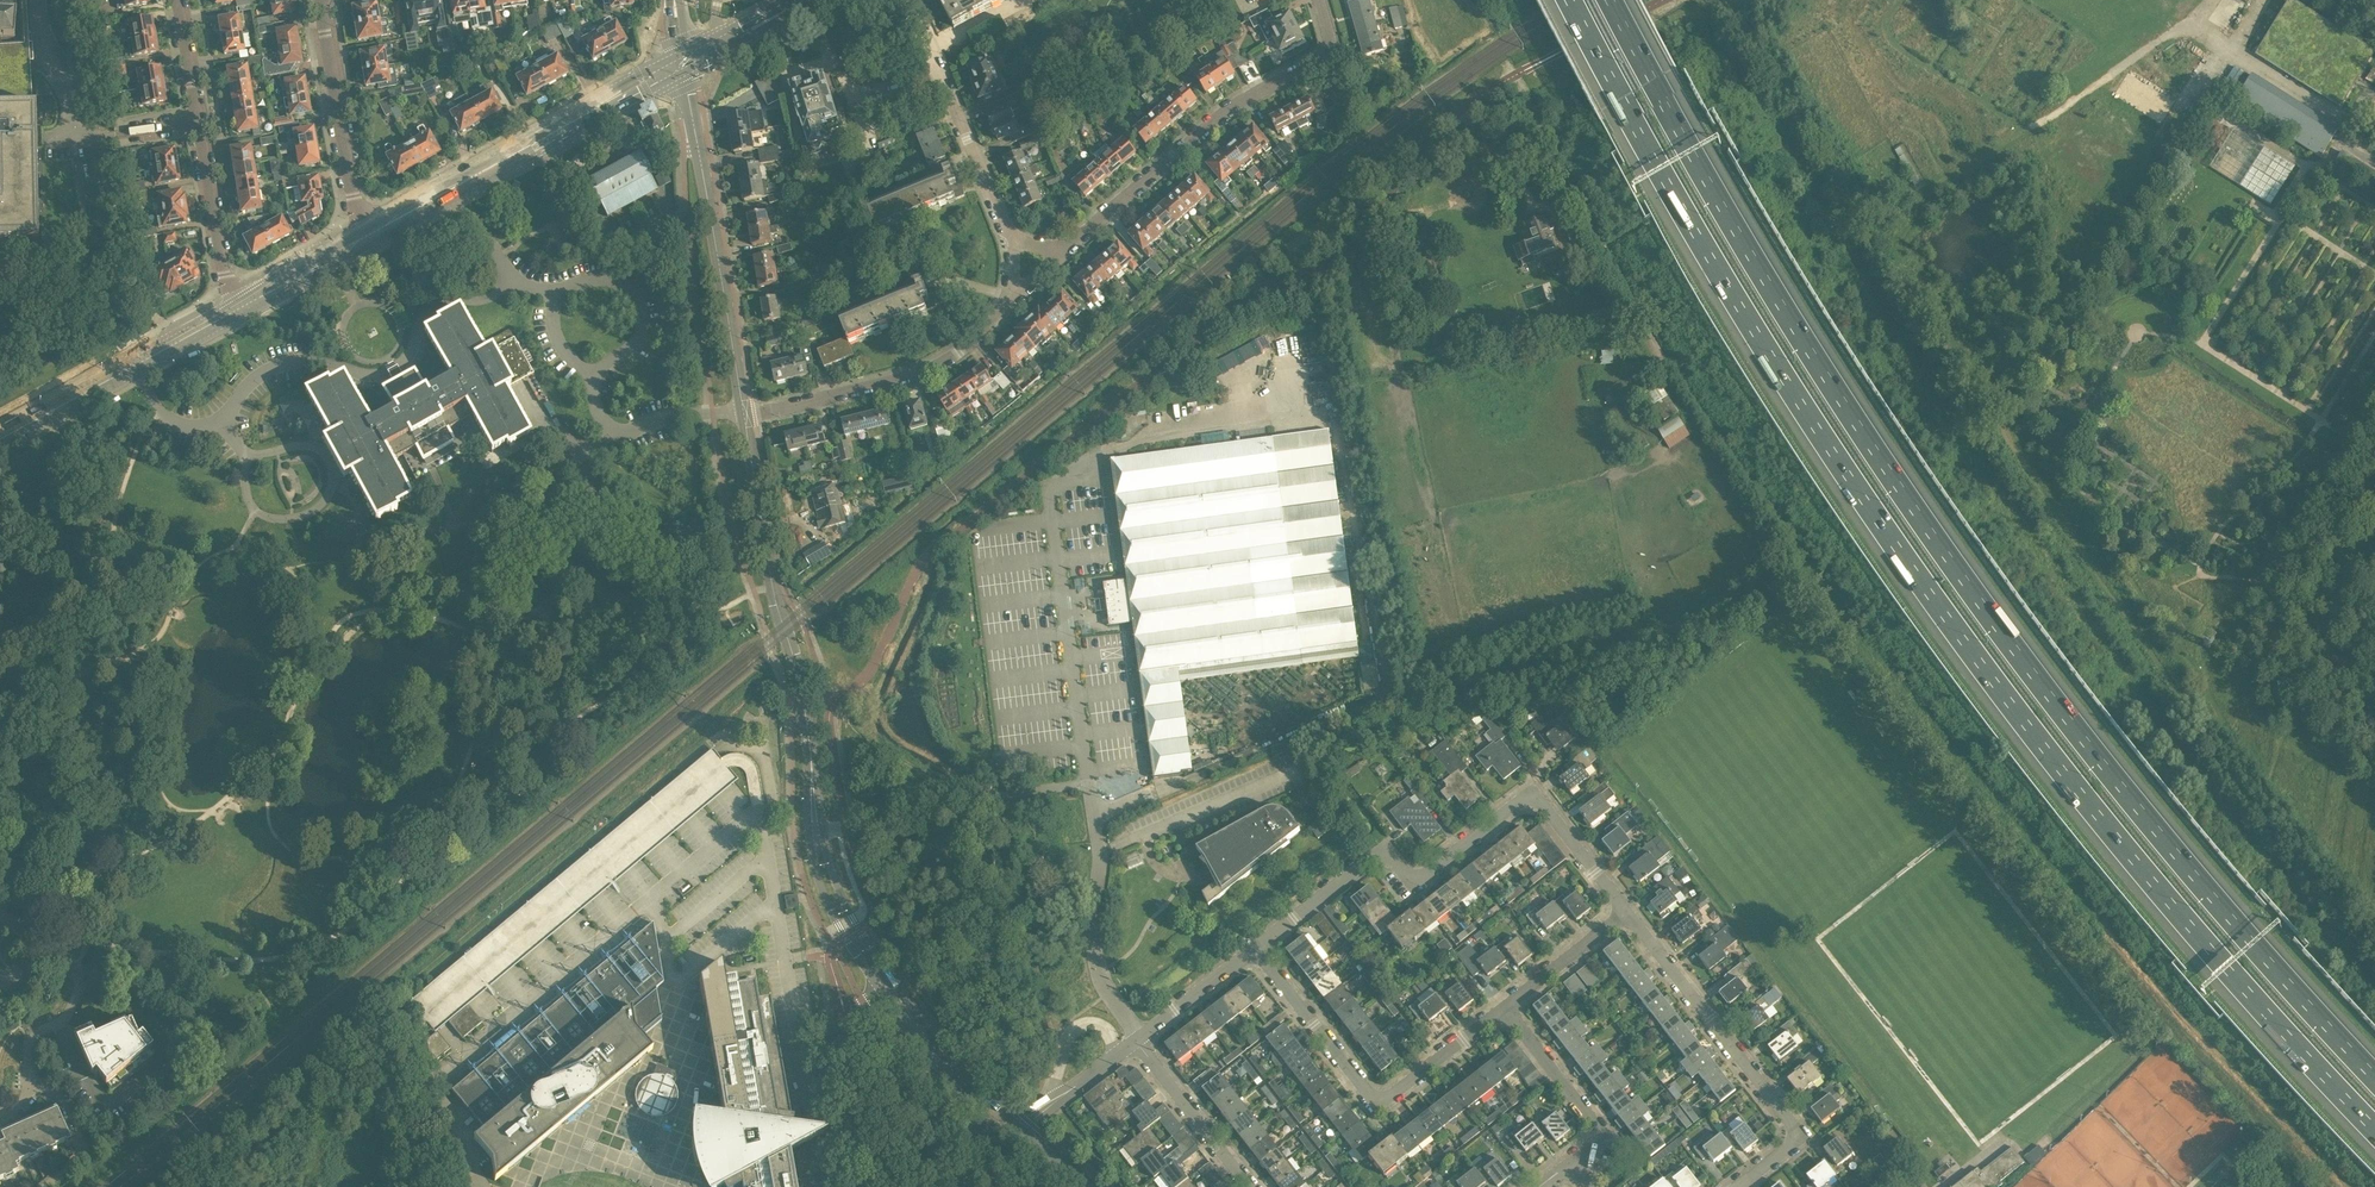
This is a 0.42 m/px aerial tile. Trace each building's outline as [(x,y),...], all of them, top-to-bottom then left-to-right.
[(39,239),(38,204),(36,105),(32,105),(29,41),(1,43),(0,36),(14,37),(17,0),(0,0),(0,240),(39,239)] [(125,0),(116,2),(117,9),(122,8),(122,9),(149,4),(148,0),(125,0)] [(292,0),(271,0),(273,16),(293,13),(291,2),(293,1),(292,0)] [(425,19),(422,0),(405,0),(410,33),(405,34),(407,51),(418,49),(416,37),(419,37),(418,32),(417,33),(415,20),(425,19)] [(425,19),(435,17),(438,32),(436,33),(438,46),(442,46),(443,53),(454,51),(451,34),(450,27),(449,28),(444,28),(439,0),(422,0),(425,19)] [(469,16),(466,0),(451,0),(454,20),(448,21),(449,28),(450,27),(451,34),(457,33),(456,24),(471,22),(469,16)] [(469,16),(485,13),(482,0),(466,0),(469,16)] [(511,8),(510,0),(493,0),(495,12),(503,11),(503,9),(511,8)] [(632,0),(602,0),(604,12),(611,14),(610,8),(632,5),(632,0)] [(989,0),(939,0),(952,25),(970,16),(972,18),(975,16),(974,14),(991,5),(989,0)] [(1375,23),(1369,0),(1359,0),(1349,3),(1356,29),(1375,23)] [(355,24),(378,20),(383,19),(381,9),(380,10),(379,3),(353,7),(354,16),(353,17),(354,21),(355,22),(355,24)] [(395,17),(402,16),(399,3),(391,4),(392,9),(393,8),(395,17)] [(588,14),(592,12),(592,9),(587,5),(583,9),(588,14)] [(1399,17),(1406,15),(1403,6),(1390,9),(1393,19),(1399,17)] [(1264,21),(1272,17),(1268,9),(1249,19),(1254,28),(1259,26),(1265,22),(1264,21)] [(533,15),(536,31),(540,30),(540,28),(541,27),(538,10),(533,11),(533,15)] [(1265,22),(1259,26),(1267,41),(1273,38),(1273,37),(1296,26),(1295,25),(1296,23),(1294,19),(1292,18),(1289,13),(1274,21),(1272,17),(1264,21),(1265,22)] [(240,34),(239,24),(244,23),(243,14),(237,15),(237,16),(219,19),(221,29),(218,31),(219,38),(240,34)] [(491,15),(493,30),(502,29),(499,14),(491,15)] [(536,33),(536,31),(533,15),(526,17),(529,32),(522,35),(523,38),(536,33)] [(1406,15),(1399,17),(1393,19),(1395,29),(1409,25),(1406,15)] [(258,26),(270,23),(269,16),(256,19),(258,26)] [(402,16),(395,17),(396,26),(403,25),(402,16)] [(575,27),(569,16),(569,17),(556,23),(564,40),(573,35),(575,27)] [(607,27),(598,32),(609,51),(625,42),(615,22),(613,24),(609,17),(607,16),(602,19),(607,27)] [(105,18),(97,20),(98,26),(106,25),(105,18)] [(132,39),(156,36),(154,27),(152,26),(151,18),(124,22),(124,23),(120,23),(121,31),(130,29),(132,39)] [(383,19),(378,20),(355,24),(356,26),(355,26),(355,31),(357,32),(358,41),(388,35),(387,28),(389,26),(388,21),(386,19),(383,19)] [(555,23),(541,29),(546,41),(560,35),(555,23)] [(1383,50),(1375,23),(1356,29),(1363,55),(1383,50)] [(272,32),(270,25),(258,27),(258,28),(259,34),(262,33),(272,32)] [(1303,39),(1296,26),(1273,37),(1273,38),(1280,51),(1303,39)] [(276,31),(279,49),(300,45),(299,40),(297,39),(295,28),(276,31)] [(593,59),(609,51),(598,32),(590,36),(587,30),(581,33),(585,39),(582,40),(593,59)] [(243,51),(240,34),(219,38),(220,43),(223,44),(225,54),(243,51)] [(156,36),(132,39),(134,49),(124,51),(126,58),(130,57),(130,58),(157,53),(156,44),(157,43),(156,36)] [(995,36),(982,42),(985,47),(997,41),(995,36)] [(386,66),(384,56),(388,56),(386,49),(388,48),(396,46),(395,40),(377,44),(378,50),(360,53),(362,62),(361,63),(361,68),(363,68),(363,70),(386,66)] [(1227,60),(1233,57),(1233,56),(1228,46),(1225,40),(1218,44),(1227,60)] [(1228,46),(1233,56),(1239,53),(1234,42),(1228,46)] [(1002,51),(999,43),(993,47),(987,50),(989,56),(1002,51)] [(301,51),(300,45),(279,49),(281,58),(276,59),(278,65),(275,66),(263,58),(262,61),(264,77),(290,73),(295,63),(301,62),(300,52),(301,51)] [(251,47),(252,57),(261,56),(259,46),(251,47)] [(550,59),(536,67),(546,85),(567,74),(557,55),(555,56),(552,50),(546,53),(550,59)] [(1239,53),(1233,56),(1233,57),(1238,67),(1249,62),(1246,56),(1242,58),(1239,53)] [(261,56),(252,57),(247,58),(248,68),(262,66),(260,56),(261,56)] [(969,75),(973,83),(997,74),(993,65),(998,63),(995,56),(969,67),(972,74),(969,75)] [(1202,65),(1207,62),(1206,61),(1203,56),(1198,59),(1202,65)] [(105,69),(118,67),(125,66),(123,58),(111,60),(112,61),(104,63),(105,69)] [(501,58),(493,61),(500,73),(508,70),(501,58)] [(1210,68),(1220,84),(1235,75),(1224,59),(1210,68)] [(497,75),(491,62),(484,66),(490,79),(497,75)] [(228,87),(249,83),(246,65),(227,69),(228,77),(226,79),(228,87)] [(392,65),(386,66),(363,70),(363,72),(362,73),(363,77),(364,78),(366,86),(378,84),(379,89),(396,86),(392,65)] [(118,67),(105,69),(107,78),(120,75),(118,67)] [(138,78),(140,89),(164,85),(163,76),(161,75),(159,67),(132,72),(128,73),(129,80),(138,78)] [(526,96),(546,85),(536,67),(524,73),(520,67),(514,71),(518,77),(516,77),(526,96)] [(1220,84),(1210,68),(1196,77),(1193,72),(1187,76),(1195,88),(1201,84),(1206,93),(1220,84)] [(1003,89),(997,74),(973,83),(979,99),(984,97),(985,100),(993,97),(991,94),(1003,89)] [(2324,120),(2251,74),(2233,103),(2306,149),(2320,158),(2338,129),(2324,120)] [(821,143),(821,142),(831,139),(832,144),(846,140),(836,107),(834,108),(824,76),(815,78),(816,84),(803,88),(801,83),(792,85),(797,103),(796,104),(797,107),(796,108),(795,108),(795,109),(795,110),(795,111),(795,112),(795,113),(795,114),(796,115),(797,116),(798,116),(799,116),(800,116),(801,120),(802,119),(805,129),(800,130),(804,140),(808,139),(810,145),(811,145),(811,146),(811,147),(812,148),(813,149),(814,149),(815,149),(816,150),(817,150),(818,149),(819,149),(820,148),(821,147),(821,146),(821,145),(821,144),(821,143)] [(435,77),(420,84),(425,92),(424,93),(427,100),(436,95),(436,93),(433,88),(439,86),(435,77)] [(283,100),(284,100),(309,95),(308,90),(306,89),(304,78),(280,82),(282,91),(285,91),(286,99),(283,100)] [(412,79),(403,81),(405,87),(413,86),(412,79)] [(785,98),(783,89),(781,81),(760,92),(764,99),(768,106),(778,101),(785,98)] [(251,97),(249,83),(228,87),(228,92),(231,93),(233,101),(251,98),(251,97)] [(403,96),(424,93),(425,92),(420,84),(413,86),(405,87),(402,88),(403,96)] [(1167,84),(1162,88),(1167,93),(1171,89),(1167,84)] [(165,92),(164,85),(140,89),(142,99),(133,100),(134,107),(138,107),(165,103),(164,94),(165,92)] [(1003,91),(1006,98),(1014,95),(1019,93),(1016,86),(1003,91)] [(1184,87),(1172,98),(1184,112),(1197,102),(1184,87)] [(491,91),(471,102),(480,121),(501,110),(491,91)] [(110,94),(112,108),(121,106),(119,92),(110,94)] [(1155,103),(1150,98),(1146,93),(1142,97),(1151,107),(1155,103)] [(310,101),(309,95),(284,100),(286,117),(271,119),(273,127),(292,124),(290,116),(310,113),(308,102),(310,101)] [(1014,95),(1006,98),(1006,99),(999,101),(1002,108),(988,114),(990,120),(989,120),(989,122),(990,125),(991,126),(992,125),(993,127),(1015,118),(1012,111),(1019,108),(1014,95)] [(1150,98),(1155,103),(1159,100),(1154,95),(1150,98)] [(251,98),(233,101),(234,108),(232,110),(233,116),(254,112),(252,103),(256,102),(255,97),(251,97),(251,98)] [(388,98),(379,103),(385,116),(391,113),(388,98)] [(1172,123),(1184,112),(1172,98),(1159,109),(1172,123)] [(1289,108),(1296,122),(1315,112),(1311,104),(1312,104),(1310,100),(1309,100),(1308,98),(1289,108)] [(460,132),(480,121),(471,102),(450,114),(460,132)] [(657,114),(652,104),(651,103),(640,109),(642,113),(638,115),(642,123),(640,123),(643,128),(645,128),(649,136),(650,135),(654,144),(667,137),(663,129),(664,128),(657,114)] [(392,109),(397,119),(403,116),(398,106),(392,109)] [(1299,128),(1296,122),(1289,108),(1270,118),(1277,132),(1288,127),(1291,132),(1299,128)] [(1138,117),(1142,114),(1138,109),(1134,112),(1138,117)] [(1159,134),(1172,123),(1159,109),(1147,119),(1159,134)] [(730,136),(751,132),(752,132),(757,131),(754,112),(744,114),(743,110),(736,112),(737,115),(727,116),(730,136)] [(258,112),(254,112),(233,116),(234,122),(237,123),(238,132),(253,130),(254,136),(262,134),(258,112)] [(1316,117),(1318,129),(1325,128),(1324,116),(1316,117)] [(1016,141),(1031,135),(1025,122),(1018,125),(1015,118),(993,127),(994,129),(993,129),(992,131),(994,134),(995,135),(996,134),(998,140),(1013,134),(1016,141)] [(1146,145),(1159,134),(1147,119),(1134,130),(1146,145)] [(420,137),(407,145),(417,164),(439,152),(428,133),(427,133),(423,127),(421,126),(418,128),(417,130),(420,137)] [(1253,127),(1241,137),(1256,154),(1262,149),(1266,153),(1272,149),(1253,127)] [(293,132),(296,149),(317,145),(316,140),(314,139),(312,128),(293,132)] [(922,150),(940,143),(934,129),(917,136),(922,150)] [(754,149),(752,132),(751,132),(730,136),(733,153),(754,149)] [(276,144),(275,136),(260,139),(261,146),(276,144)] [(1106,145),(1110,141),(1106,136),(1102,140),(1106,145)] [(1245,163),(1256,154),(1241,137),(1240,136),(1234,140),(1236,142),(1230,146),(1245,163)] [(898,144),(896,137),(878,144),(881,158),(887,157),(886,148),(898,144)] [(1035,137),(1020,144),(1022,149),(1038,143),(1035,137)] [(1111,150),(1123,165),(1136,154),(1123,139),(1111,150)] [(1284,141),(1278,146),(1287,155),(1293,150),(1284,141)] [(946,159),(940,143),(922,150),(929,166),(946,159)] [(397,175),(417,164),(407,145),(394,151),(390,145),(389,144),(385,146),(384,148),(388,155),(386,156),(397,175)] [(231,167),(252,163),(249,145),(231,148),(232,157),(230,159),(231,167)] [(318,151),(317,145),(296,149),(299,167),(319,163),(317,153),(318,151)] [(1094,156),(1098,161),(1111,175),(1123,165),(1111,150),(1106,145),(1098,151),(1094,147),(1089,150),(1094,156)] [(759,157),(779,153),(778,146),(758,149),(759,157)] [(1220,154),(1219,156),(1233,173),(1245,163),(1230,146),(1226,150),(1224,149),(1219,153),(1220,154)] [(1290,160),(1287,155),(1278,146),(1273,151),(1284,165),(1290,160)] [(119,151),(121,164),(129,163),(128,155),(137,153),(136,148),(119,151)] [(2262,148),(2247,169),(2278,191),(2293,170),(2262,148)] [(155,169),(178,165),(177,156),(175,156),(174,149),(149,153),(151,162),(154,161),(155,169)] [(794,150),(779,152),(780,159),(795,157),(794,150)] [(116,151),(103,154),(105,169),(118,166),(116,151)] [(1004,159),(1011,176),(1029,169),(1034,167),(1030,157),(1025,159),(1022,152),(1004,159)] [(779,153),(759,157),(761,164),(780,160),(779,153)] [(586,183),(597,203),(599,202),(649,175),(651,174),(640,154),(586,183)] [(861,168),(880,161),(878,156),(859,163),(861,168)] [(1214,184),(1222,193),(1231,203),(1235,208),(1239,205),(1235,200),(1236,199),(1226,187),(1232,182),(1228,178),(1233,173),(1219,156),(1208,165),(1220,179),(1214,184)] [(1086,171),(1098,186),(1111,175),(1098,161),(1086,171)] [(255,178),(252,163),(231,167),(232,171),(235,172),(236,181),(255,178)] [(738,168),(741,185),(762,181),(766,180),(768,180),(766,169),(764,167),(760,167),(759,164),(738,168)] [(178,165),(155,169),(156,175),(153,176),(154,184),(179,180),(178,173),(179,172),(178,165)] [(1256,175),(1259,172),(1254,166),(1251,169),(1256,175)] [(272,175),(280,173),(279,167),(270,168),(272,175)] [(946,179),(869,211),(878,232),(956,200),(955,199),(964,196),(964,192),(965,192),(965,188),(963,188),(962,182),(956,183),(951,169),(943,173),(946,179)] [(1035,185),(1029,169),(1011,176),(1018,192),(1035,185)] [(1256,175),(1251,169),(1246,173),(1251,179),(1256,175)] [(1098,186),(1086,171),(1073,182),(1081,191),(1080,192),(1083,196),(1084,195),(1086,197),(1098,186)] [(282,183),(280,173),(272,175),(272,177),(275,177),(276,184),(282,183)] [(1062,173),(1053,177),(1056,183),(1060,181),(1060,182),(1065,177),(1062,173)] [(285,190),(289,189),(298,188),(301,203),(307,202),(318,200),(322,200),(318,176),(298,180),(297,175),(282,177),(285,190)] [(1185,184),(1184,186),(1199,203),(1205,197),(1210,203),(1215,199),(1210,193),(1195,176),(1190,181),(1189,180),(1185,183),(1185,184)] [(1048,186),(1056,183),(1053,177),(1046,180),(1048,186)] [(1071,184),(1065,177),(1060,182),(1066,188),(1071,184)] [(235,190),(236,196),(257,193),(255,178),(236,181),(237,188),(235,190)] [(766,180),(762,181),(741,185),(744,201),(765,197),(768,196),(766,180)] [(144,182),(125,185),(126,195),(135,193),(145,192),(145,191),(144,182)] [(1035,185),(1018,192),(1025,208),(1042,201),(1035,185)] [(1187,212),(1199,203),(1184,186),(1173,195),(1187,212)] [(122,191),(100,195),(101,208),(123,205),(122,191)] [(145,192),(135,193),(136,200),(150,198),(149,191),(145,191),(145,192)] [(787,191),(768,196),(770,203),(789,198),(787,191)] [(160,212),(185,208),(184,198),(181,198),(180,192),(153,196),(154,204),(153,204),(154,213),(160,212)] [(260,209),(257,193),(236,196),(237,201),(240,203),(242,212),(260,209)] [(808,193),(793,197),(795,204),(810,201),(808,193)] [(1173,195),(1162,205),(1176,222),(1187,212),(1173,195)] [(1221,199),(1217,202),(1222,208),(1226,204),(1221,199)] [(320,214),(318,200),(307,202),(308,208),(295,216),(300,225),(320,214)] [(279,204),(281,213),(287,212),(285,203),(279,204)] [(1162,205),(1150,215),(1165,232),(1176,222),(1162,205)] [(1203,207),(1199,211),(1204,216),(1208,213),(1203,207)] [(185,208),(160,212),(161,218),(157,219),(159,228),(186,223),(185,217),(187,216),(185,208)] [(747,214),(750,230),(769,227),(768,218),(775,217),(774,209),(766,210),(767,211),(747,214)] [(1150,215),(1139,224),(1154,241),(1165,232),(1150,215)] [(262,228),(271,245),(290,234),(290,233),(292,231),(289,225),(285,225),(281,217),(262,228)] [(1532,242),(1528,243),(1515,247),(1519,260),(1554,248),(1548,231),(1553,229),(1550,220),(1545,222),(1544,218),(1526,224),(1532,242)] [(1184,223),(1180,227),(1185,232),(1189,229),(1184,223)] [(1148,247),(1154,241),(1139,224),(1138,226),(1137,225),(1133,229),(1128,234),(1143,251),(1148,257),(1153,253),(1148,247)] [(777,226),(769,227),(750,230),(752,245),(771,242),(770,235),(778,233),(777,226)] [(1182,235),(1185,232),(1180,227),(1177,230),(1182,235)] [(271,245),(262,228),(243,238),(247,245),(244,248),(247,254),(252,254),(252,255),(271,245)] [(1566,231),(1570,242),(1579,239),(1575,228),(1566,231)] [(142,238),(141,231),(133,232),(134,239),(142,238)] [(175,232),(162,234),(164,243),(176,241),(175,232)] [(1162,242),(1159,246),(1164,251),(1167,248),(1162,242)] [(791,243),(777,247),(779,254),(792,250),(791,243)] [(1108,251),(1106,253),(1121,270),(1128,264),(1133,270),(1138,266),(1133,260),(1118,243),(1113,248),(1112,247),(1107,250),(1108,251)] [(146,246),(137,248),(139,267),(149,266),(146,246)] [(168,263),(181,286),(182,286),(180,284),(191,278),(194,278),(197,277),(197,275),(196,272),(193,271),(191,266),(193,265),(189,260),(194,257),(190,251),(168,263)] [(1111,279),(1121,270),(1106,253),(1096,262),(1111,279)] [(757,273),(776,270),(773,254),(754,257),(757,273)] [(1146,264),(1149,268),(1157,276),(1162,271),(1151,259),(1146,264)] [(1100,289),(1111,279),(1096,262),(1085,272),(1100,289)] [(181,286),(168,263),(160,268),(159,266),(149,271),(150,272),(158,286),(160,285),(164,293),(169,290),(171,292),(181,286)] [(812,282),(826,279),(824,270),(823,263),(816,265),(817,273),(810,275),(812,282)] [(2111,277),(2119,269),(2113,263),(2105,271),(2111,277)] [(1149,268),(1146,264),(1140,269),(1143,273),(1149,268)] [(776,270),(757,273),(759,288),(778,285),(776,270)] [(1093,295),(1100,289),(1085,272),(1083,273),(1082,272),(1078,276),(1079,277),(1073,282),(1093,305),(1098,301),(1093,295)] [(928,295),(922,281),(915,284),(918,291),(841,323),(847,339),(849,344),(850,344),(928,312),(927,311),(936,308),(936,304),(937,304),(937,300),(935,300),(935,294),(928,295)] [(1118,281),(1115,284),(1120,290),(1123,286),(1118,281)] [(1116,293),(1120,290),(1115,284),(1111,287),(1116,293)] [(1062,292),(1051,302),(1066,318),(1072,313),(1077,318),(1082,313),(1087,319),(1093,313),(1091,311),(1082,302),(1076,307),(1062,292)] [(776,298),(761,300),(765,321),(780,318),(776,298)] [(1039,310),(1056,328),(1066,318),(1051,302),(1048,305),(1047,304),(1040,310),(1039,310)] [(1091,311),(1093,313),(1095,315),(1100,310),(1097,306),(1091,311)] [(463,429),(475,422),(492,453),(506,445),(507,447),(529,436),(503,390),(527,377),(534,374),(514,338),(484,354),(459,309),(437,320),(439,323),(424,331),(451,379),(425,393),(414,372),(403,377),(400,372),(391,377),(393,383),(383,389),(395,409),(369,424),(343,376),(328,384),(327,381),(306,393),(331,439),(324,442),(343,478),(350,474),(375,520),(397,508),(395,505),(410,498),(393,467),(405,461),(419,486),(477,455),(463,429)] [(1056,328),(1039,310),(1028,320),(1048,341),(1053,336),(1050,334),(1056,328)] [(1017,331),(1034,348),(1040,343),(1043,346),(1048,341),(1028,320),(1017,330),(1018,331),(1017,331)] [(815,334),(820,332),(818,325),(807,328),(809,340),(816,338),(815,334)] [(1072,325),(1069,328),(1074,334),(1078,330),(1072,325)] [(806,329),(798,331),(801,339),(808,337),(806,329)] [(1017,351),(1023,358),(1024,358),(1026,361),(1031,356),(1029,353),(1034,348),(1017,331),(1010,338),(1012,339),(1008,342),(1017,351)] [(784,343),(782,334),(775,335),(766,337),(768,346),(784,343)] [(849,344),(847,339),(833,345),(840,362),(854,356),(850,344),(849,344)] [(1055,341),(1051,344),(1056,349),(1060,346),(1055,341)] [(1010,365),(1004,371),(1023,391),(1029,386),(1022,379),(1022,378),(1017,372),(1022,368),(1018,363),(1023,358),(1017,351),(1008,342),(998,352),(1010,365)] [(1052,353),(1056,349),(1051,344),(1047,348),(1052,353)] [(840,362),(833,345),(818,351),(825,368),(840,362)] [(804,356),(787,360),(792,378),(808,374),(804,356)] [(1251,387),(1265,386),(1262,359),(1248,360),(1251,387)] [(776,382),(792,378),(787,360),(772,364),(776,382)] [(1043,372),(1038,366),(1033,361),(1029,365),(1034,370),(1040,376),(1043,372)] [(981,366),(967,376),(978,392),(991,383),(994,386),(998,387),(1000,385),(1004,390),(1011,384),(1002,372),(991,382),(981,366)] [(963,402),(978,392),(967,376),(952,386),(963,402)] [(1659,414),(1664,420),(1678,412),(1657,380),(1643,389),(1644,391),(1638,394),(1648,409),(1653,418),(1659,414)] [(966,408),(963,402),(952,386),(937,396),(951,416),(953,417),(967,408),(966,408)] [(985,395),(981,398),(985,404),(989,401),(985,395)] [(911,431),(928,426),(920,401),(904,405),(911,431)] [(971,405),(966,408),(967,408),(970,414),(975,410),(971,405)] [(863,415),(867,431),(870,439),(886,435),(884,426),(890,425),(886,409),(863,415)] [(867,431),(863,415),(841,420),(845,436),(867,431)] [(1663,439),(1683,426),(1676,415),(1656,428),(1663,439)] [(947,427),(944,427),(943,424),(935,427),(939,440),(940,445),(948,443),(946,439),(950,438),(951,433),(950,430),(947,427)] [(803,430),(807,447),(826,442),(822,425),(803,430)] [(944,458),(940,445),(939,440),(935,427),(928,428),(931,440),(934,451),(937,460),(944,458)] [(807,447),(803,430),(785,434),(789,451),(807,447)] [(1133,623),(1135,641),(1141,684),(1154,776),(1193,770),(1181,679),(1359,655),(1329,430),(1111,459),(1127,580),(1104,583),(1107,604),(1110,626),(1133,623)] [(838,447),(841,458),(842,462),(842,461),(843,464),(849,463),(848,460),(853,459),(848,440),(837,443),(838,447)] [(842,462),(841,458),(838,447),(831,449),(834,459),(836,467),(842,465),(841,462),(842,462)] [(801,474),(813,471),(811,461),(804,463),(805,466),(800,467),(801,474)] [(912,476),(884,479),(886,491),(914,487),(912,476)] [(822,528),(839,523),(842,533),(849,531),(846,521),(836,484),(812,491),(822,528)] [(811,567),(832,554),(824,542),(804,554),(811,567)] [(1492,716),(1482,717),(1492,728),(1485,733),(1493,743),(1475,756),(1487,771),(1492,766),(1503,780),(1521,766),(1501,740),(1508,735),(1492,716)] [(1531,725),(1535,730),(1547,746),(1551,743),(1558,753),(1575,739),(1563,723),(1552,732),(1541,717),(1531,725)] [(1581,752),(1586,749),(1589,746),(1582,738),(1579,740),(1574,744),(1581,752)] [(1446,740),(1432,751),(1451,776),(1443,782),(1447,786),(1445,787),(1446,788),(1441,792),(1448,801),(1454,795),(1466,810),(1480,798),(1461,773),(1467,768),(1446,740)] [(1589,777),(1584,771),(1591,765),(1589,762),(1597,755),(1590,746),(1575,758),(1579,764),(1559,779),(1570,792),(1589,777)] [(1350,769),(1344,773),(1348,779),(1354,775),(1350,769)] [(1591,802),(1579,812),(1590,826),(1611,809),(1606,802),(1615,795),(1604,782),(1586,796),(1591,802)] [(1414,805),(1409,798),(1390,812),(1404,830),(1411,825),(1424,842),(1441,829),(1425,809),(1431,805),(1417,787),(1411,792),(1419,802),(1414,805)] [(1199,861),(1207,869),(1212,865),(1216,870),(1220,875),(1215,879),(1217,882),(1202,894),(1208,905),(1209,906),(1290,843),(1288,840),(1300,830),(1291,820),(1294,818),(1291,814),(1288,811),(1284,808),(1279,807),(1275,806),(1270,806),(1266,807),(1262,809),(1263,812),(1196,849),(1197,849),(1204,859),(1199,861)] [(1615,831),(1602,841),(1614,856),(1631,843),(1625,835),(1638,825),(1628,812),(1610,825),(1615,831)] [(1317,821),(1310,827),(1318,838),(1326,833),(1317,821)] [(1527,834),(1532,840),(1544,830),(1539,824),(1527,834)] [(1535,845),(1532,840),(1527,834),(1521,826),(1509,836),(1523,854),(1526,859),(1532,854),(1528,850),(1535,845)] [(1532,840),(1535,845),(1536,845),(1548,836),(1544,830),(1532,840)] [(1511,864),(1523,854),(1509,836),(1497,845),(1511,864)] [(1541,851),(1553,842),(1548,836),(1536,845),(1541,851)] [(1670,852),(1658,836),(1638,852),(1643,858),(1629,869),(1640,883),(1660,868),(1656,862),(1670,852)] [(1545,857),(1557,847),(1553,842),(1541,851),(1545,857)] [(1499,873),(1511,864),(1497,845),(1485,855),(1499,873)] [(1549,863),(1562,853),(1557,847),(1545,857),(1549,863)] [(1131,867),(1144,862),(1139,850),(1126,856),(1131,867)] [(1554,868),(1566,859),(1562,853),(1549,863),(1554,868)] [(1486,883),(1499,873),(1485,855),(1472,865),(1486,883)] [(1474,892),(1486,883),(1472,865),(1460,874),(1474,892)] [(1542,878),(1549,872),(1546,867),(1538,873),(1542,878)] [(1670,867),(1668,867),(1664,869),(1664,871),(1667,876),(1669,876),(1673,873),(1673,871),(1670,867)] [(1675,873),(1679,879),(1687,873),(1682,867),(1675,873)] [(1533,884),(1542,878),(1538,873),(1529,879),(1533,884)] [(1462,902),(1474,892),(1460,874),(1448,884),(1462,902)] [(1650,904),(1660,916),(1662,919),(1669,913),(1666,910),(1678,902),(1680,904),(1686,899),(1680,892),(1668,876),(1653,888),(1660,896),(1650,904)] [(1450,912),(1462,902),(1448,884),(1436,894),(1450,912)] [(1361,912),(1379,898),(1369,885),(1351,900),(1361,912)] [(1513,892),(1517,897),(1525,891),(1521,886),(1513,892)] [(1505,899),(1509,904),(1517,897),(1513,892),(1505,899)] [(1554,902),(1566,918),(1571,914),(1576,921),(1591,910),(1577,892),(1566,900),(1563,895),(1554,902)] [(787,909),(799,907),(797,894),(784,896),(787,909)] [(1438,921),(1450,912),(1436,894),(1424,903),(1438,921)] [(1701,910),(1710,902),(1711,902),(1705,895),(1696,903),(1701,910)] [(1388,910),(1379,898),(1361,912),(1370,924),(1388,910)] [(1559,924),(1566,918),(1554,902),(1539,914),(1535,909),(1526,916),(1536,928),(1541,924),(1546,930),(1558,922),(1559,924)] [(1425,931),(1438,921),(1424,903),(1411,913),(1425,931)] [(1695,922),(1703,917),(1693,904),(1680,915),(1684,920),(1671,930),(1683,945),(1701,930),(1695,922)] [(1493,916),(1501,910),(1497,905),(1489,911),(1493,916)] [(1388,910),(1370,924),(1380,937),(1387,931),(1398,922),(1388,910)] [(1484,923),(1493,916),(1489,911),(1481,918),(1484,923)] [(1329,917),(1338,930),(1345,925),(1335,912),(1329,917)] [(1398,922),(1387,931),(1403,951),(1426,932),(1425,931),(1411,913),(1411,912),(1398,922)] [(1320,924),(1330,936),(1336,932),(1326,919),(1320,924)] [(1471,925),(1466,919),(1460,923),(1465,930),(1471,925)] [(473,1139),(491,1160),(495,1181),(503,1174),(652,1049),(642,1037),(661,1021),(656,988),(663,982),(653,923),(452,1090),(485,1129),(473,1139)] [(1722,930),(1716,923),(1712,927),(1717,934),(1722,930)] [(1464,931),(1468,935),(1476,929),(1472,924),(1471,925),(1465,930),(1464,931)] [(1349,930),(1345,925),(1338,930),(1343,935),(1349,930)] [(1722,952),(1738,939),(1728,925),(1722,930),(1717,934),(1705,943),(1710,949),(1698,958),(1709,971),(1726,958),(1722,952)] [(1299,940),(1304,936),(1300,931),(1295,935),(1299,940)] [(1460,942),(1468,935),(1464,931),(1456,937),(1460,942)] [(1340,937),(1336,932),(1330,936),(1334,942),(1340,937)] [(1296,963),(1314,949),(1304,936),(1299,940),(1286,950),(1296,963)] [(1495,948),(1507,964),(1513,960),(1518,966),(1532,955),(1518,937),(1508,946),(1504,941),(1495,948)] [(1613,964),(1627,953),(1618,941),(1604,952),(1609,958),(1613,964)] [(1358,954),(1363,950),(1356,942),(1351,946),(1358,954)] [(1440,949),(1444,954),(1452,948),(1448,943),(1440,949)] [(1350,960),(1355,956),(1349,948),(1344,952),(1350,960)] [(1500,969),(1507,964),(1495,948),(1480,959),(1477,954),(1467,962),(1477,974),(1483,969),(1488,976),(1499,968),(1500,969)] [(1296,963),(1305,974),(1323,960),(1314,949),(1296,963)] [(1637,965),(1627,953),(1613,964),(1622,976),(1637,965)] [(1739,979),(1758,964),(1751,955),(1726,974),(1732,982),(1719,992),(1729,1005),(1748,991),(1739,979)] [(1361,964),(1355,956),(1350,960),(1356,968),(1361,964)] [(1605,961),(1604,960),(1599,964),(1604,970),(1613,964),(1609,958),(1605,961)] [(1333,973),(1323,960),(1305,974),(1314,987),(1333,973)] [(794,1148),(832,1123),(804,1118),(793,1117),(790,1117),(769,998),(757,1000),(754,983),(737,986),(735,975),(723,977),(721,962),(699,980),(723,1116),(700,1113),(700,1118),(699,1122),(699,1127),(699,1132),(699,1136),(700,1142),(700,1148),(701,1152),(702,1159),(702,1161),(704,1165),(705,1169),(706,1173),(708,1177),(710,1182),(712,1186),(721,1186),(722,1186),(795,1186),(788,1151),(794,1148)] [(1588,964),(1582,969),(1590,979),(1596,975),(1588,964)] [(1622,976),(1631,988),(1651,973),(1648,969),(1643,973),(1637,965),(1622,976)] [(1585,984),(1590,979),(1582,969),(1576,973),(1585,984)] [(1369,984),(1374,980),(1368,972),(1363,976),(1369,984)] [(1314,987),(1324,1000),(1342,985),(1333,973),(1314,987)] [(1654,976),(1651,973),(1631,988),(1642,1001),(1656,989),(1649,980),(1654,976)] [(1575,974),(1569,979),(1577,990),(1583,985),(1575,974)] [(1596,975),(1590,979),(1595,984),(1600,980),(1596,975)] [(1253,1004),(1252,1005),(1255,1009),(1261,1005),(1257,1001),(1265,995),(1251,977),(1239,987),(1253,1004)] [(1572,994),(1577,990),(1569,979),(1563,983),(1572,994)] [(1589,989),(1595,984),(1590,979),(1585,984),(1589,989)] [(1380,988),(1374,980),(1369,984),(1375,992),(1380,988)] [(1425,981),(1423,982),(1417,986),(1422,992),(1429,986),(1425,981)] [(1436,994),(1449,1010),(1454,1005),(1459,1012),(1473,1001),(1459,983),(1449,991),(1445,987),(1436,994)] [(1352,997),(1342,985),(1324,1000),(1334,1012),(1352,997)] [(1583,985),(1577,990),(1581,995),(1587,990),(1583,985)] [(1775,985),(1761,995),(1748,1005),(1752,1011),(1741,1020),(1751,1033),(1769,1020),(1763,1012),(1770,1006),(1782,998),(1781,997),(1783,995),(1775,985)] [(1240,1014),(1252,1005),(1253,1004),(1239,987),(1226,996),(1240,1014)] [(1642,1001),(1652,1014),(1671,999),(1668,995),(1663,999),(1656,989),(1642,1001)] [(1576,999),(1581,995),(1577,990),(1572,994),(1576,999)] [(1442,1015),(1449,1010),(1436,994),(1422,1005),(1418,1000),(1409,1007),(1418,1020),(1424,1015),(1429,1022),(1440,1013),(1442,1015)] [(1533,1007),(1541,1017),(1556,1006),(1548,995),(1533,1007)] [(1226,996),(1214,1006),(1228,1024),(1240,1014),(1226,996)] [(1334,1012),(1343,1024),(1361,1010),(1352,997),(1334,1012)] [(1388,1009),(1393,1005),(1386,997),(1382,1000),(1388,1009)] [(1674,1002),(1671,999),(1652,1014),(1662,1027),(1677,1016),(1669,1006),(1674,1002)] [(1399,1013),(1393,1005),(1388,1009),(1394,1016),(1399,1013)] [(448,1022),(462,1039),(482,1022),(468,1006),(448,1022)] [(1216,1033),(1228,1024),(1214,1006),(1202,1015),(1216,1033)] [(1564,1017),(1556,1006),(1541,1017),(1550,1028),(1564,1017)] [(1371,1022),(1361,1010),(1343,1024),(1353,1037),(1371,1022)] [(1268,1023),(1273,1029),(1284,1020),(1280,1014),(1268,1023)] [(1204,1043),(1216,1033),(1202,1015),(1190,1025),(1204,1043)] [(1662,1027),(1672,1040),(1692,1025),(1689,1021),(1684,1025),(1677,1016),(1662,1027)] [(1553,1043),(1556,1046),(1576,1031),(1583,1026),(1577,1018),(1570,1024),(1564,1017),(1550,1028),(1558,1039),(1553,1043)] [(92,1075),(96,1073),(112,1092),(159,1054),(142,1033),(138,1037),(131,1021),(123,1025),(94,1038),(90,1029),(74,1035),(92,1075)] [(1407,1033),(1412,1029),(1405,1021),(1401,1025),(1407,1033)] [(1353,1037),(1362,1048),(1380,1034),(1371,1022),(1353,1037)] [(1779,1038),(1768,1047),(1779,1061),(1798,1047),(1792,1039),(1798,1034),(1788,1022),(1775,1032),(1779,1038)] [(1261,1028),(1266,1035),(1273,1029),(1268,1023),(1261,1028)] [(1191,1052),(1204,1043),(1190,1025),(1177,1034),(1191,1052)] [(1276,1051),(1294,1037),(1285,1025),(1266,1039),(1276,1051)] [(1695,1029),(1692,1025),(1672,1040),(1683,1054),(1697,1042),(1690,1033),(1695,1029)] [(1583,1026),(1576,1031),(1556,1046),(1559,1050),(1564,1046),(1571,1056),(1586,1044),(1582,1039),(1589,1034),(1583,1026)] [(1418,1037),(1412,1029),(1407,1033),(1413,1041),(1418,1037)] [(431,1064),(451,1048),(437,1031),(427,1040),(431,1064)] [(1179,1062),(1191,1052),(1177,1034),(1165,1044),(1179,1062)] [(1390,1046),(1380,1034),(1362,1048),(1372,1061),(1390,1046)] [(1247,1041),(1251,1046),(1260,1040),(1256,1035),(1247,1041)] [(1304,1049),(1294,1037),(1276,1051),(1285,1063),(1304,1049)] [(1686,1072),(1693,1067),(1712,1051),(1709,1048),(1704,1052),(1697,1042),(1683,1054),(1687,1059),(1681,1064),(1686,1072)] [(1576,1073),(1596,1057),(1603,1052),(1597,1044),(1590,1050),(1586,1044),(1571,1056),(1579,1065),(1573,1069),(1576,1073)] [(1801,1059),(1806,1065),(1787,1080),(1799,1095),(1821,1077),(1811,1065),(1822,1056),(1821,1055),(1826,1051),(1821,1045),(1816,1048),(1801,1059)] [(1390,1046),(1372,1061),(1381,1073),(1400,1059),(1390,1046)] [(1232,1054),(1235,1058),(1243,1052),(1239,1047),(1232,1054)] [(1507,1056),(1511,1062),(1523,1053),(1519,1047),(1507,1056)] [(1295,1076),(1313,1061),(1304,1049),(1285,1063),(1295,1076)] [(1715,1055),(1712,1051),(1693,1067),(1686,1072),(1692,1079),(1699,1074),(1702,1078),(1717,1067),(1710,1059),(1715,1055)] [(1517,1070),(1515,1068),(1511,1062),(1507,1056),(1503,1052),(1491,1062),(1505,1080),(1517,1070)] [(1603,1052),(1596,1057),(1576,1073),(1579,1076),(1584,1072),(1592,1082),(1606,1071),(1602,1065),(1609,1060),(1603,1052)] [(1511,1062),(1515,1068),(1528,1058),(1523,1053),(1511,1062)] [(1223,1060),(1227,1065),(1235,1058),(1232,1054),(1223,1060)] [(1255,1067),(1260,1063),(1254,1055),(1249,1059),(1255,1067)] [(1517,1070),(1520,1073),(1532,1064),(1528,1058),(1515,1068),(1517,1070)] [(1248,1073),(1253,1069),(1247,1061),(1242,1065),(1248,1073)] [(1323,1074),(1313,1061),(1295,1076),(1305,1088),(1323,1074)] [(1493,1089),(1505,1080),(1491,1062),(1479,1071),(1493,1089)] [(1267,1071),(1260,1063),(1255,1067),(1262,1075),(1267,1071)] [(1520,1073),(1524,1079),(1537,1070),(1532,1064),(1520,1073)] [(1126,1077),(1132,1086),(1143,1077),(1136,1068),(1130,1073),(1124,1065),(1116,1072),(1122,1080),(1126,1077)] [(1211,1077),(1217,1073),(1212,1067),(1206,1071),(1211,1077)] [(1726,1079),(1717,1067),(1702,1078),(1711,1090),(1726,1079)] [(1259,1077),(1253,1069),(1248,1073),(1254,1081),(1259,1077)] [(1524,1079),(1529,1085),(1541,1075),(1537,1070),(1524,1079)] [(1637,1076),(1642,1083),(1650,1076),(1645,1070),(1637,1076)] [(1211,1077),(1206,1071),(1193,1081),(1198,1087),(1211,1077)] [(1480,1099),(1493,1089),(1479,1071),(1466,1081),(1480,1099)] [(1597,1099),(1617,1084),(1624,1079),(1618,1071),(1611,1077),(1606,1071),(1592,1082),(1599,1091),(1594,1095),(1597,1099)] [(1666,1077),(1661,1072),(1656,1076),(1661,1081),(1666,1077)] [(636,1090),(635,1096),(636,1102),(639,1103),(638,1106),(644,1108),(643,1112),(656,1117),(657,1113),(663,1116),(664,1113),(667,1114),(672,1110),(676,1105),(678,1099),(678,1093),(676,1086),(674,1084),(677,1077),(666,1073),(665,1076),(661,1075),(655,1074),(648,1076),(643,1079),(638,1084),(636,1090)] [(1220,1074),(1202,1088),(1212,1101),(1230,1087),(1220,1074)] [(1314,1100),(1332,1086),(1323,1074),(1305,1088),(1314,1100)] [(1545,1081),(1541,1075),(1529,1085),(1533,1091),(1545,1081)] [(1122,1094),(1109,1077),(1084,1096),(1097,1114),(1122,1094)] [(1624,1079),(1617,1084),(1597,1099),(1600,1103),(1605,1099),(1612,1108),(1627,1097),(1623,1092),(1630,1086),(1624,1079)] [(1726,1079),(1711,1090),(1721,1102),(1735,1091),(1726,1079)] [(1275,1091),(1279,1088),(1273,1080),(1268,1084),(1275,1091)] [(1468,1108),(1480,1099),(1466,1081),(1454,1090),(1468,1108)] [(1152,1099),(1157,1095),(1149,1084),(1138,1093),(1142,1098),(1148,1093),(1152,1099)] [(1819,1103),(1811,1109),(1822,1123),(1840,1109),(1835,1102),(1842,1098),(1837,1092),(1833,1087),(1831,1084),(1814,1097),(1819,1103)] [(1272,1093),(1266,1086),(1261,1090),(1267,1097),(1272,1093)] [(1341,1098),(1332,1086),(1314,1100),(1323,1112),(1341,1098)] [(1240,1099),(1230,1087),(1212,1101),(1221,1113),(1240,1099)] [(1286,1096),(1279,1088),(1275,1091),(1281,1100),(1286,1096)] [(1517,1095),(1521,1100),(1529,1094),(1525,1089),(1517,1095)] [(1456,1118),(1468,1108),(1454,1090),(1442,1100),(1456,1118)] [(1682,1096),(1678,1091),(1672,1096),(1676,1101),(1682,1096)] [(1148,1101),(1148,1102),(1152,1099),(1148,1093),(1142,1098),(1145,1103),(1148,1101)] [(1272,1093),(1267,1097),(1273,1105),(1278,1102),(1272,1093)] [(1135,1111),(1122,1094),(1097,1114),(1111,1131),(1133,1113),(1135,1111)] [(1509,1102),(1513,1107),(1521,1100),(1517,1095),(1509,1102)] [(1618,1125),(1637,1110),(1644,1105),(1638,1097),(1631,1103),(1627,1097),(1612,1108),(1620,1118),(1615,1122),(1618,1125)] [(1740,1097),(1734,1102),(1738,1106),(1744,1102),(1740,1097)] [(1333,1125),(1351,1110),(1341,1098),(1323,1112),(1333,1125)] [(1240,1099),(1221,1113),(1231,1125),(1249,1111),(1240,1099)] [(1444,1127),(1456,1118),(1442,1100),(1430,1109),(1444,1127)] [(1161,1118),(1170,1111),(1164,1104),(1155,1111),(1148,1102),(1148,1101),(1145,1103),(1135,1111),(1133,1113),(1142,1125),(1138,1128),(1142,1133),(1146,1130),(1148,1128),(1159,1120),(1161,1118)] [(1520,1106),(1524,1111),(1531,1106),(1527,1101),(1520,1106)] [(1685,1101),(1679,1105),(1684,1111),(1689,1106),(1685,1101)] [(1294,1116),(1298,1112),(1292,1104),(1287,1108),(1294,1116)] [(1644,1105),(1637,1110),(1618,1125),(1620,1129),(1626,1125),(1634,1136),(1648,1124),(1643,1118),(1650,1112),(1644,1105)] [(1676,1116),(1682,1112),(1677,1106),(1672,1111),(1676,1116)] [(1689,1106),(1684,1111),(1688,1116),(1694,1124),(1699,1119),(1693,1112),(1689,1106)] [(1493,1114),(1496,1119),(1504,1113),(1501,1108),(1493,1114)] [(1432,1137),(1444,1127),(1430,1109),(1417,1119),(1432,1137)] [(19,1171),(15,1164),(70,1139),(57,1110),(1,1135),(5,1143),(0,1145),(0,1180),(19,1171)] [(1291,1118),(1285,1110),(1280,1114),(1286,1122),(1291,1118)] [(1360,1122),(1351,1110),(1333,1125),(1342,1137),(1360,1122)] [(1259,1124),(1249,1111),(1231,1125),(1241,1138),(1259,1124)] [(1305,1120),(1298,1112),(1294,1116),(1300,1124),(1305,1120)] [(1682,1112),(1676,1116),(1681,1122),(1686,1129),(1692,1125),(1686,1118),(1682,1112)] [(1532,1124),(1545,1140),(1551,1135),(1556,1142),(1570,1131),(1556,1113),(1545,1121),(1542,1117),(1533,1124),(1533,1123),(1532,1124)] [(1484,1121),(1488,1126),(1496,1119),(1493,1114),(1484,1121)] [(1183,1128),(1175,1118),(1164,1127),(1172,1136),(1183,1128)] [(1291,1118),(1286,1122),(1292,1130),(1297,1126),(1291,1118)] [(1419,1146),(1432,1137),(1417,1119),(1405,1129),(1419,1146)] [(1351,1149),(1370,1134),(1360,1122),(1342,1137),(1351,1149)] [(1503,1128),(1499,1122),(1492,1128),(1496,1133),(1503,1128)] [(1722,1134),(1721,1134),(1732,1148),(1733,1150),(1739,1146),(1744,1153),(1758,1141),(1744,1123),(1733,1132),(1730,1127),(1725,1131),(1722,1134)] [(1250,1150),(1268,1136),(1259,1124),(1241,1138),(1250,1150)] [(1538,1145),(1545,1140),(1532,1124),(1518,1135),(1515,1130),(1505,1137),(1515,1149),(1521,1145),(1526,1152),(1537,1143),(1538,1145)] [(1634,1136),(1642,1146),(1657,1135),(1648,1124),(1634,1136)] [(1725,1131),(1721,1125),(1717,1128),(1722,1134),(1725,1131)] [(1468,1133),(1472,1138),(1480,1132),(1476,1127),(1468,1133)] [(1148,1128),(1146,1130),(1142,1133),(1123,1147),(1137,1165),(1141,1161),(1156,1149),(1162,1145),(1148,1128)] [(1313,1140),(1317,1136),(1311,1128),(1306,1132),(1313,1140)] [(1407,1156),(1419,1146),(1405,1129),(1393,1138),(1407,1156)] [(1460,1140),(1464,1145),(1472,1138),(1468,1133),(1460,1140)] [(1310,1142),(1304,1134),(1299,1138),(1305,1146),(1310,1142)] [(1380,1147),(1370,1134),(1351,1149),(1361,1162),(1369,1156),(1369,1155),(1380,1147)] [(1732,1148),(1721,1134),(1706,1145),(1703,1141),(1693,1148),(1703,1160),(1709,1156),(1714,1162),(1732,1148)] [(1169,1166),(1175,1161),(1196,1145),(1189,1135),(1177,1144),(1180,1147),(1164,1159),(1156,1149),(1141,1161),(1154,1178),(1161,1173),(1169,1166)] [(1665,1146),(1657,1135),(1642,1146),(1650,1157),(1665,1146)] [(1278,1148),(1268,1136),(1250,1150),(1260,1162),(1278,1148)] [(1324,1145),(1317,1136),(1313,1140),(1319,1149),(1324,1145)] [(1393,1138),(1393,1137),(1380,1147),(1369,1155),(1369,1156),(1384,1176),(1408,1157),(1407,1156),(1393,1138)] [(1824,1162),(1835,1176),(1844,1169),(1841,1164),(1851,1156),(1837,1138),(1823,1149),(1828,1156),(1823,1160),(1824,1162)] [(1310,1142),(1305,1146),(1311,1154),(1316,1150),(1310,1142)] [(1448,1157),(1456,1151),(1452,1146),(1444,1152),(1448,1157)] [(2036,1164),(2046,1156),(2039,1146),(2028,1154),(2036,1164)] [(1654,1167),(1671,1153),(1667,1147),(1649,1161),(1654,1167)] [(1953,1186),(1993,1186),(1995,1185),(1997,1186),(1998,1186),(2002,1184),(2000,1182),(2024,1163),(2012,1147),(1981,1172),(1978,1168),(1953,1186)] [(1269,1174),(1287,1160),(1278,1148),(1260,1162),(1269,1174)] [(1440,1164),(1448,1157),(1444,1152),(1436,1159),(1440,1164)] [(1331,1164),(1336,1160),(1330,1153),(1325,1157),(1331,1164)] [(1880,1154),(1873,1160),(1884,1174),(1892,1168),(1880,1154)] [(1487,1185),(1493,1181),(1498,1186),(1512,1176),(1498,1158),(1487,1167),(1484,1162),(1475,1169),(1487,1185)] [(1324,1170),(1329,1166),(1323,1159),(1318,1163),(1324,1170)] [(1297,1172),(1287,1160),(1269,1174),(1279,1186),(1297,1172)] [(1343,1169),(1336,1160),(1331,1164),(1338,1173),(1343,1169)] [(1175,1161),(1169,1166),(1161,1173),(1172,1186),(1177,1186),(1188,1178),(1175,1161)] [(1514,1161),(1509,1164),(1514,1170),(1519,1167),(1514,1161)] [(1824,1162),(1806,1176),(1812,1182),(1806,1186),(1821,1186),(1835,1176),(1824,1162)] [(1938,1177),(1949,1169),(1945,1164),(1934,1172),(1938,1177)] [(1432,1174),(1432,1173),(1431,1171),(1431,1170),(1428,1165),(1419,1172),(1425,1179),(1432,1174)] [(1335,1175),(1329,1166),(1324,1170),(1331,1179),(1335,1175)] [(1669,1186),(1699,1186),(1701,1186),(1687,1168),(1676,1177),(1672,1172),(1663,1179),(1669,1186)] [(1211,1186),(1212,1186),(1222,1179),(1215,1169),(1204,1178),(1211,1186)] [(1487,1185),(1475,1169),(1474,1169),(1460,1180),(1457,1175),(1447,1182),(1451,1186),(1484,1186),(1487,1185)] [(1432,1173),(1432,1174),(1438,1182),(1443,1179),(1436,1171),(1432,1173)] [(1306,1184),(1297,1172),(1279,1186),(1303,1186),(1306,1184)] [(1417,1182),(1423,1177),(1419,1172),(1413,1177),(1417,1182)] [(1188,1178),(1177,1186),(1194,1186),(1188,1179),(1189,1178),(1188,1178)]
